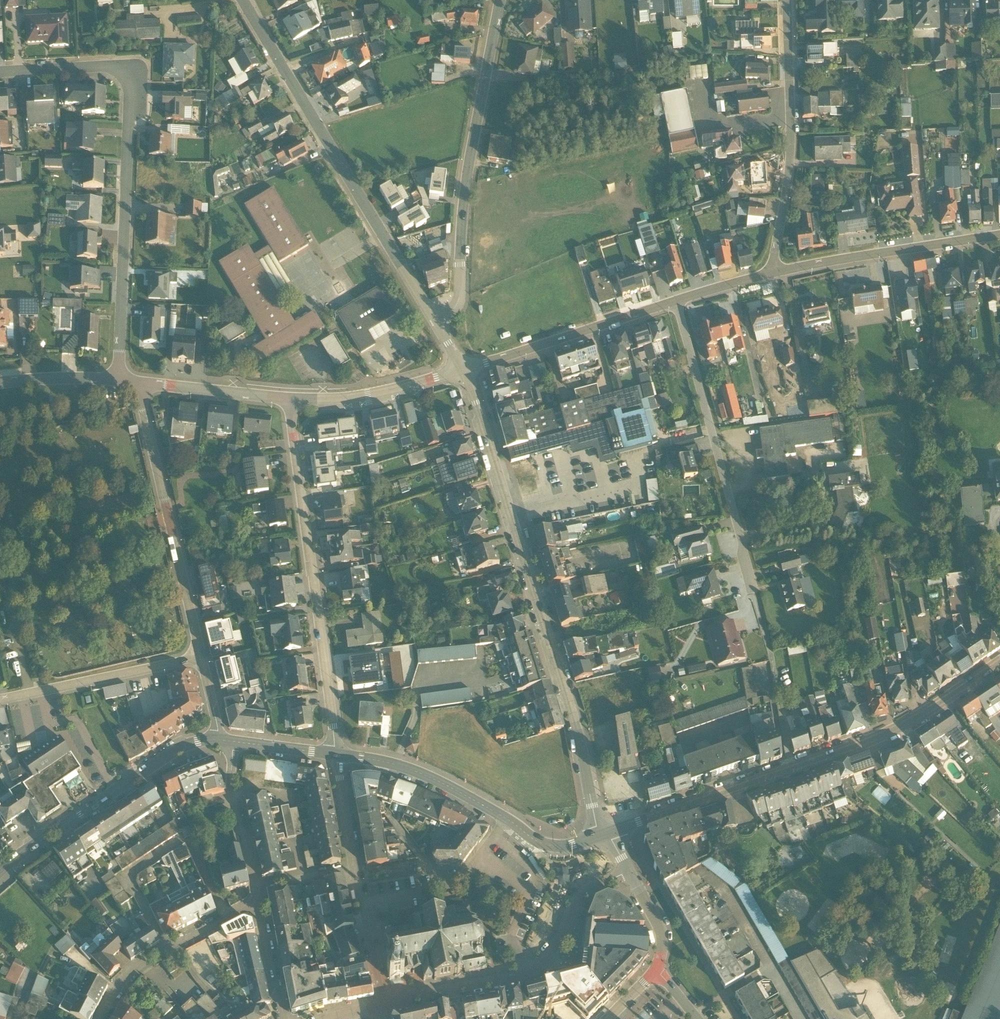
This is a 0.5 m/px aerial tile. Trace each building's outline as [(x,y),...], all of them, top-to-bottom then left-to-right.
[(5,9),(25,8),(24,0),(4,0),(5,9)] [(276,3),(273,4),(277,12),(297,2),(301,0),(274,0),(276,3)] [(588,0),(565,0),(567,35),(574,35),(575,39),(577,41),(581,40),(582,39),(582,34),(591,34),(588,0)] [(639,15),(647,14),(647,16),(663,14),(661,0),(637,0),(639,15)] [(675,20),(686,19),(687,26),(700,25),(698,0),(673,0),(675,20)] [(745,0),(745,10),(757,10),(757,0),(745,0)] [(805,21),(805,32),(820,32),(820,35),(836,35),(835,0),(815,1),(815,11),(817,11),(818,21),(805,21)] [(878,0),(878,24),(895,23),(895,20),(902,20),(902,3),(894,3),(894,0),(881,0),(878,0)] [(914,32),(938,32),(937,0),(913,0),(914,32)] [(949,1),(950,29),(974,29),(973,0),(964,0),(964,1),(949,1)] [(979,31),(987,31),(987,25),(992,25),(992,23),(999,23),(999,29),(999,0),(985,0),(986,22),(979,22),(979,31)] [(293,41),(319,26),(321,24),(315,1),(306,5),(289,13),(291,18),(283,23),(293,41)] [(379,15),(378,1),(363,3),(364,16),(379,15)] [(862,1),(842,1),(842,14),(849,14),(849,21),(863,21),(862,1)] [(436,3),(426,3),(427,11),(437,11),(436,3)] [(161,39),(160,21),(144,22),(143,7),(141,8),(140,4),(131,4),(131,8),(130,8),(130,15),(126,16),(126,23),(114,23),(115,42),(159,39),(161,39)] [(533,36),(553,20),(541,6),(522,22),(523,24),(518,28),(526,37),(531,33),(533,36)] [(461,24),(476,26),(477,14),(462,12),(462,10),(431,16),(432,23),(461,19),(461,24)] [(327,28),(331,43),(365,35),(361,20),(353,22),(351,13),(341,15),(341,19),(322,23),(322,30),(327,28)] [(67,16),(27,18),(28,43),(49,42),(49,49),(68,48),(67,16)] [(200,16),(176,18),(177,27),(201,25),(200,16)] [(398,17),(387,20),(389,28),(400,26),(398,17)] [(670,31),(669,19),(662,20),(663,31),(670,31)] [(757,24),(735,25),(735,37),(740,37),(741,50),(763,50),(763,49),(769,49),(769,38),(754,38),(753,33),(757,33),(757,24)] [(682,48),(681,35),(672,35),(673,49),(682,48)] [(245,38),(237,42),(240,48),(248,44),(245,38)] [(376,40),(370,42),(375,58),(384,56),(381,43),(378,44),(376,40)] [(573,45),(561,46),(563,63),(564,70),(573,69),(572,63),(575,63),(573,45)] [(954,45),(932,46),(933,65),(934,65),(935,73),(957,72),(957,69),(965,69),(965,63),(955,63),(954,45)] [(980,45),(970,45),(971,63),(981,62),(981,61),(984,61),(984,47),(980,47),(980,45)] [(441,46),(440,61),(470,64),(471,52),(455,51),(456,48),(441,46)] [(836,46),(806,47),(807,58),(814,58),(814,64),(823,64),(823,57),(837,57),(836,46)] [(363,47),(352,51),(358,68),(369,64),(363,47)] [(537,51),(519,47),(514,73),(532,77),(533,75),(538,76),(542,53),(537,52),(537,51)] [(194,68),(194,49),(165,48),(164,79),(174,80),(174,83),(184,84),(184,67),(194,68)] [(258,66),(249,51),(227,64),(235,78),(226,83),(231,91),(237,88),(248,82),(244,74),(258,66)] [(321,84),(347,69),(338,53),(312,68),(321,84)] [(846,56),(846,69),(861,69),(861,56),(846,56)] [(564,70),(563,63),(559,63),(558,74),(546,74),(546,83),(559,84),(564,84),(564,70)] [(745,64),(745,79),(768,80),(769,66),(755,66),(755,64),(745,64)] [(445,83),(446,68),(434,67),(433,82),(445,83)] [(706,67),(688,69),(690,81),(707,79),(706,67)] [(380,98),(372,72),(362,75),(370,102),(380,98)] [(854,74),(845,76),(847,85),(857,83),(854,74)] [(361,85),(356,76),(326,93),(335,108),(348,100),(345,94),(361,85)] [(214,101),(220,111),(248,96),(253,105),(273,93),(265,79),(240,93),(237,88),(231,91),(214,101)] [(723,96),(724,100),(731,99),(731,95),(736,94),(746,93),(745,83),(714,87),(715,97),(723,96)] [(105,91),(66,90),(66,107),(81,108),(81,114),(104,115),(105,91)] [(54,126),(52,91),(35,92),(36,107),(26,108),(27,128),(54,126)] [(16,112),(15,92),(0,93),(0,112),(16,112)] [(697,150),(685,92),(650,100),(654,120),(664,118),(671,155),(697,150)] [(736,94),(738,114),(768,111),(766,96),(752,98),(751,92),(746,93),(736,94)] [(801,101),(802,110),(842,109),(842,94),(817,94),(817,101),(801,101)] [(191,98),(163,97),(163,106),(166,106),(166,121),(184,121),(184,110),(190,110),(191,98)] [(990,110),(999,110),(999,97),(990,97),(990,110)] [(724,103),(716,104),(717,115),(725,114),(724,103)] [(911,131),(910,106),(900,106),(901,132),(911,131)] [(842,109),(802,110),(802,116),(802,119),(818,118),(818,115),(830,115),(830,117),(842,117),(842,109)] [(515,116),(506,114),(504,124),(514,126),(515,116)] [(293,128),(286,116),(262,129),(258,122),(241,132),(245,139),(257,132),(265,146),(287,134),(285,132),(293,128)] [(13,148),(12,124),(0,124),(0,148),(13,148)] [(171,138),(149,137),(148,157),(174,158),(175,136),(195,137),(196,129),(167,127),(167,135),(171,135),(171,138)] [(94,129),(66,128),(66,140),(64,139),(63,152),(93,153),(94,129)] [(958,129),(946,129),(946,138),(959,138),(958,129)] [(731,132),(701,135),(702,150),(713,149),(712,145),(722,143),(723,147),(714,153),(714,159),(719,160),(726,160),(725,156),(740,154),(739,145),(737,146),(737,140),(732,141),(731,132)] [(991,132),(991,141),(999,141),(999,132),(991,132)] [(511,143),(491,140),(488,161),(507,164),(508,162),(512,163),(514,152),(509,151),(511,143)] [(849,140),(815,141),(816,162),(841,161),(841,156),(850,155),(849,140)] [(992,142),(992,151),(999,151),(999,142),(992,142)] [(291,162),(307,154),(301,143),(286,152),(284,149),(273,155),(271,150),(255,159),(260,168),(276,160),(278,163),(289,157),(291,162)] [(885,202),(886,213),(906,210),(908,219),(921,217),(915,182),(919,182),(916,148),(901,149),(904,182),(902,182),(903,192),(890,194),(887,185),(875,189),(880,203),(885,202)] [(62,158),(45,157),(45,169),(61,170),(62,158)] [(958,191),(957,183),(960,183),(960,173),(959,157),(947,157),(947,169),(944,170),(944,184),(945,193),(936,194),(941,225),(954,223),(953,214),(956,214),(952,192),(958,191)] [(0,160),(0,185),(19,184),(18,159),(0,160)] [(230,164),(234,175),(245,171),(241,160),(230,164)] [(104,189),(104,173),(104,165),(73,164),(72,172),(83,172),(83,179),(81,179),(80,188),(104,189)] [(307,176),(321,171),(319,164),(304,169),(307,176)] [(683,171),(679,164),(672,167),(676,175),(683,171)] [(227,169),(210,176),(219,196),(240,188),(237,180),(232,182),(227,169)] [(741,169),(720,171),(721,183),(726,182),(727,185),(743,183),(741,169)] [(702,171),(694,173),(696,180),(704,179),(702,171)] [(429,195),(443,197),(446,174),(434,172),(433,178),(431,178),(429,195)] [(976,172),(960,173),(960,183),(961,188),(976,188),(976,172)] [(244,177),(247,185),(261,180),(259,175),(254,177),(252,173),(244,177)] [(824,177),(811,177),(811,199),(824,199),(824,177)] [(992,225),(991,191),(998,191),(997,181),(982,181),(983,225),(992,225)] [(391,211),(403,204),(394,189),(392,190),(389,185),(379,191),(391,211)] [(244,207),(269,248),(254,257),(248,246),(218,264),(266,341),(246,353),(257,370),(323,329),(313,312),(295,323),(258,264),(273,255),(279,264),(308,246),(273,189),(244,207)] [(980,225),(978,192),(970,192),(970,198),(967,198),(969,226),(980,225)] [(102,201),(67,198),(66,213),(77,214),(76,223),(99,225),(99,212),(101,212),(102,201)] [(712,199),(701,203),(703,210),(714,206),(712,199)] [(763,219),(765,202),(749,200),(749,204),(738,203),(737,211),(748,212),(747,218),(763,219)] [(731,210),(735,210),(734,202),(726,203),(728,219),(732,218),(731,210)] [(841,214),(841,217),(835,218),(838,236),(867,232),(864,213),(863,203),(853,205),(853,209),(852,209),(852,213),(841,214)] [(201,205),(186,204),(185,222),(200,223),(201,205)] [(425,223),(417,209),(397,221),(403,232),(414,226),(415,229),(425,223)] [(875,229),(873,215),(867,216),(869,230),(875,229)] [(820,248),(815,216),(802,217),(804,234),(796,235),(798,251),(820,248)] [(65,218),(48,217),(48,228),(50,228),(64,229),(65,218)] [(174,246),(175,219),(147,218),(146,245),(174,246)] [(651,226),(643,229),(651,254),(659,251),(651,226)] [(5,257),(4,244),(16,244),(15,233),(0,234),(0,257),(5,257)] [(718,270),(731,268),(729,260),(731,259),(727,243),(732,242),(730,235),(719,238),(720,245),(719,245),(721,253),(714,254),(718,270)] [(101,246),(101,238),(77,237),(76,261),(90,261),(90,259),(96,260),(97,246),(101,246)] [(422,271),(428,289),(447,283),(444,274),(448,273),(445,264),(448,263),(439,239),(427,243),(432,256),(415,262),(419,272),(422,271)] [(744,270),(752,268),(745,241),(739,242),(740,247),(737,248),(738,253),(736,253),(740,269),(743,268),(744,270)] [(613,244),(616,263),(623,262),(619,243),(613,244)] [(706,274),(697,246),(685,250),(694,278),(706,274)] [(583,248),(574,251),(579,265),(588,262),(587,260),(583,248)] [(668,259),(661,261),(670,287),(681,283),(679,276),(682,275),(673,249),(665,251),(668,259)] [(933,255),(922,257),(929,286),(935,285),(932,270),(936,270),(933,255)] [(924,286),(929,286),(922,257),(910,259),(913,274),(922,273),(924,286)] [(988,267),(991,289),(999,288),(999,265),(988,267)] [(34,277),(33,267),(22,267),(23,277),(34,277)] [(981,268),(965,271),(969,294),(976,293),(975,288),(977,288),(977,286),(983,284),(981,268)] [(628,270),(636,292),(639,291),(640,292),(649,289),(643,270),(635,272),(634,269),(628,270)] [(943,290),(944,290),(946,297),(953,296),(952,290),(960,289),(957,271),(941,273),(943,290)] [(205,272),(195,272),(195,281),(205,281),(205,272)] [(101,273),(70,273),(70,291),(74,291),(74,295),(87,296),(87,289),(100,289),(101,273)] [(600,281),(597,273),(589,276),(599,305),(614,300),(607,278),(600,281)] [(177,276),(146,275),(146,283),(149,283),(149,300),(174,301),(175,285),(177,285),(177,276)] [(914,283),(897,285),(901,315),(916,313),(914,301),(917,300),(914,283)] [(395,315),(379,289),(337,314),(360,354),(374,345),(373,344),(366,333),(395,315)] [(879,289),(851,293),(854,316),(868,314),(868,309),(874,308),(875,313),(883,311),(879,289)] [(993,292),(986,293),(989,315),(996,314),(993,292)] [(951,324),(949,299),(940,300),(942,312),(943,325),(951,324)] [(21,317),(38,317),(38,301),(21,302),(21,317)] [(81,316),(81,310),(82,302),(54,301),(53,309),(74,310),(74,316),(81,316)] [(975,302),(963,304),(965,317),(977,316),(975,302)] [(801,320),(803,329),(830,323),(828,314),(826,315),(823,303),(801,308),(804,319),(801,320)] [(749,317),(754,335),(783,327),(778,310),(749,317)] [(164,312),(149,312),(148,323),(145,323),(144,344),(159,344),(160,319),(164,319),(164,312)] [(0,314),(0,348),(7,347),(7,342),(13,342),(13,326),(9,326),(8,313),(0,314)] [(74,351),(96,352),(97,319),(78,318),(77,338),(63,337),(62,355),(74,356),(74,351)] [(735,319),(717,324),(722,342),(725,352),(734,349),(736,354),(744,352),(735,319)] [(219,335),(226,346),(244,335),(237,324),(219,335)] [(660,324),(646,329),(655,357),(664,354),(667,362),(675,360),(666,331),(663,332),(660,324)] [(713,345),(722,342),(717,324),(710,326),(711,331),(703,333),(705,339),(701,340),(707,361),(717,359),(713,345)] [(657,361),(655,357),(646,329),(632,333),(637,351),(642,349),(647,364),(657,361)] [(625,335),(613,339),(615,344),(607,346),(616,372),(629,368),(624,352),(630,350),(625,335)] [(320,344),(336,371),(349,363),(333,336),(320,344)] [(182,363),(185,340),(174,339),(171,363),(178,363),(178,362),(182,363)] [(195,342),(185,340),(182,363),(186,363),(186,364),(193,365),(195,342)] [(554,357),(562,382),(599,370),(591,345),(554,357)] [(795,365),(792,350),(782,352),(786,367),(795,365)] [(543,365),(528,369),(531,381),(546,377),(543,365)] [(487,375),(491,392),(518,385),(514,368),(487,375)] [(639,374),(642,383),(651,380),(649,372),(639,374)] [(623,392),(618,375),(611,377),(616,394),(623,392)] [(518,385),(491,392),(495,409),(505,406),(503,401),(531,394),(528,383),(518,385)] [(654,398),(651,385),(641,387),(644,400),(654,398)] [(578,404),(600,398),(596,386),(574,392),(578,404)] [(650,412),(657,410),(654,398),(644,400),(641,387),(500,425),(506,450),(510,463),(553,452),(571,447),(574,456),(593,451),(597,454),(600,466),(615,462),(613,457),(652,446),(650,438),(657,436),(650,412)] [(538,389),(531,391),(534,401),(541,399),(538,389)] [(666,394),(654,398),(657,409),(669,405),(666,394)] [(505,406),(495,409),(498,417),(499,422),(520,417),(519,411),(534,407),(532,399),(505,406)] [(837,399),(807,403),(809,417),(839,413),(837,399)] [(414,403),(406,404),(409,424),(418,422),(414,403)] [(725,406),(718,408),(722,421),(728,419),(725,406)] [(763,407),(756,409),(759,419),(766,417),(763,407)] [(180,411),(173,410),(170,438),(184,439),(185,436),(195,437),(198,410),(181,408),(180,411)] [(234,414),(209,411),(206,434),(231,437),(234,414)] [(271,417),(245,414),(243,433),(259,435),(260,444),(257,444),(258,451),(274,448),(274,442),(270,442),(269,434),(271,417)] [(369,419),(373,439),(399,434),(395,414),(369,419)] [(787,479),(784,457),(795,455),(794,449),(833,444),(833,439),(836,438),(836,443),(846,441),(842,414),(832,416),(833,421),(761,430),(768,482),(787,479)] [(450,416),(432,421),(436,433),(443,431),(444,435),(462,430),(458,416),(451,419),(450,416)] [(344,418),(345,422),(337,424),(337,427),(339,441),(340,444),(357,442),(354,417),(344,418)] [(439,443),(436,433),(432,421),(422,424),(428,446),(439,443)] [(686,422),(675,425),(676,431),(688,428),(686,422)] [(131,436),(137,434),(135,425),(128,427),(131,436)] [(339,441),(337,427),(316,430),(318,444),(325,443),(326,449),(335,448),(335,442),(339,441)] [(434,459),(437,468),(457,461),(456,459),(472,454),(469,442),(452,447),(452,448),(442,451),(444,455),(434,459)] [(234,458),(235,447),(227,446),(226,457),(234,458)] [(696,447),(665,455),(668,465),(678,462),(683,480),(696,477),(691,459),(699,457),(696,447)] [(313,457),(315,473),(339,470),(335,448),(326,449),(326,455),(313,457)] [(173,467),(169,449),(163,451),(167,468),(173,467)] [(422,452),(408,456),(410,466),(425,461),(422,452)] [(457,461),(437,468),(443,487),(477,477),(472,463),(471,463),(469,457),(457,461)] [(266,461),(242,464),(247,495),(268,492),(266,474),(264,475),(263,471),(267,470),(266,461)] [(378,466),(369,467),(371,485),(380,484),(378,466)] [(996,504),(999,503),(999,468),(991,468),(992,487),(962,489),(965,526),(984,525),(982,497),(995,496),(996,504)] [(339,470),(315,473),(317,489),(321,488),(322,494),(336,492),(335,486),(341,485),(339,470)] [(846,532),(855,514),(851,490),(860,488),(858,475),(828,479),(830,492),(836,492),(838,507),(830,526),(846,532)] [(658,502),(656,481),(646,481),(648,503),(658,502)] [(447,507),(455,517),(480,509),(477,500),(479,499),(477,494),(476,494),(475,493),(459,497),(456,490),(443,493),(447,507)] [(344,497),(322,500),(325,523),(343,521),(341,508),(345,508),(344,497)] [(282,504),(252,507),(253,515),(266,514),(267,528),(285,525),(282,504)] [(372,515),(364,517),(365,524),(373,522),(372,515)] [(482,515),(459,522),(464,537),(452,542),(454,549),(470,544),(469,538),(486,532),(484,525),(485,525),(485,523),(485,522),(484,517),(482,517),(482,515)] [(226,517),(218,518),(220,535),(229,534),(226,517)] [(531,522),(533,529),(546,526),(544,519),(531,522)] [(327,537),(329,552),(351,549),(350,544),(361,542),(360,535),(376,533),(375,526),(359,528),(359,533),(327,537)] [(533,531),(536,542),(576,534),(583,532),(581,526),(552,532),(551,528),(533,531)] [(690,531),(671,536),(674,548),(684,545),(688,560),(710,555),(710,554),(711,552),(710,548),(708,547),(705,535),(702,536),(700,528),(690,531)] [(576,534),(536,542),(538,553),(569,547),(568,542),(577,540),(576,534)] [(643,541),(630,545),(637,567),(650,564),(643,541)] [(286,542),(268,544),(271,567),(288,565),(286,542)] [(187,549),(191,566),(206,562),(202,547),(187,549)] [(499,564),(494,547),(473,553),(471,548),(459,551),(461,558),(457,560),(456,560),(460,574),(477,571),(499,564)] [(352,554),(351,549),(329,552),(331,566),(361,562),(363,562),(362,552),(360,552),(352,554)] [(539,556),(548,586),(577,578),(573,565),(565,567),(564,561),(571,559),(568,549),(539,556)] [(364,559),(365,566),(377,565),(376,558),(364,559)] [(798,558),(781,563),(783,571),(800,567),(798,558)] [(350,575),(343,576),(345,592),(342,593),(343,601),(354,600),(354,602),(361,601),(361,603),(369,602),(368,590),(361,590),(360,582),(369,581),(367,567),(350,569),(350,575)] [(213,570),(193,574),(202,611),(222,606),(213,570)] [(713,571),(677,581),(681,596),(701,590),(703,601),(700,602),(702,608),(712,605),(710,599),(720,596),(713,571)] [(509,575),(502,577),(501,573),(490,576),(492,583),(495,582),(497,589),(512,585),(509,575)] [(568,588),(551,594),(555,605),(568,600),(568,603),(578,601),(608,593),(604,576),(581,581),(583,591),(570,595),(568,588)] [(285,612),(284,608),(294,607),(292,592),(294,592),(292,582),(260,586),(261,597),(265,596),(267,613),(273,612),(273,614),(285,612)] [(799,582),(780,588),(786,611),(806,606),(799,582)] [(475,587),(477,595),(488,593),(490,592),(487,583),(475,587)] [(470,588),(462,590),(463,597),(472,596),(470,588)] [(624,590),(611,593),(614,605),(627,602),(624,590)] [(492,618),(510,612),(506,599),(502,600),(501,596),(491,599),(488,593),(477,595),(472,596),(471,597),(471,600),(473,600),(478,598),(479,603),(486,601),(487,603),(486,603),(488,609),(489,609),(492,618)] [(925,616),(921,600),(914,602),(917,618),(925,616)] [(568,603),(554,607),(561,627),(585,619),(578,601),(568,603)] [(988,619),(986,609),(979,611),(982,621),(988,619)] [(346,633),(347,648),(384,644),(381,613),(362,615),(364,631),(346,633)] [(999,648),(988,630),(979,636),(976,630),(974,616),(969,617),(971,631),(971,633),(976,641),(987,657),(999,648)] [(500,644),(527,636),(521,617),(497,624),(487,625),(487,645),(500,644)] [(874,618),(864,620),(868,641),(878,639),(874,618)] [(268,624),(270,638),(280,637),(282,651),(300,649),(300,647),(301,646),(300,637),(299,637),(296,620),(268,624)] [(732,621),(707,628),(718,667),(732,663),(734,664),(737,663),(738,661),(745,659),(738,633),(736,633),(732,621)] [(229,623),(204,629),(211,660),(222,657),(220,648),(234,644),(229,623)] [(564,646),(570,669),(613,656),(639,648),(633,632),(564,646)] [(927,697),(939,690),(922,660),(914,665),(911,653),(909,653),(905,633),(901,634),(904,653),(906,665),(909,677),(918,691),(921,688),(927,697)] [(972,667),(987,657),(976,641),(969,647),(959,633),(955,636),(956,642),(972,667)] [(893,636),(896,654),(904,653),(901,634),(893,636)] [(537,659),(530,635),(527,636),(500,644),(508,669),(537,659)] [(433,636),(417,638),(418,649),(434,648),(433,636)] [(955,679),(972,667),(956,642),(955,636),(938,645),(941,651),(938,653),(955,679)] [(806,653),(805,645),(787,648),(788,657),(806,653)] [(433,650),(415,651),(416,664),(476,659),(475,647),(433,650)] [(818,659),(827,657),(825,650),(817,651),(818,659)] [(939,690),(955,679),(938,653),(932,656),(928,650),(920,655),(922,660),(939,690)] [(349,660),(352,690),(382,686),(378,656),(349,660)] [(613,656),(570,669),(575,682),(604,672),(603,666),(614,662),(613,656)] [(239,659),(215,665),(221,690),(226,689),(227,695),(242,692),(247,690),(239,659)] [(545,684),(537,659),(508,669),(516,693),(531,688),(545,684)] [(285,663),(289,691),(306,689),(302,660),(285,663)] [(859,662),(848,664),(852,685),(863,683),(861,672),(859,662)] [(706,672),(704,663),(686,667),(688,676),(706,672)] [(907,702),(901,667),(884,670),(888,693),(892,693),(894,704),(907,702)] [(752,706),(758,705),(757,698),(757,699),(752,668),(741,670),(746,700),(751,699),(752,706)] [(651,684),(651,686),(659,685),(658,682),(661,682),(658,669),(647,671),(650,684),(651,684)] [(881,685),(873,686),(870,670),(861,672),(863,683),(865,688),(867,699),(866,700),(868,709),(871,708),(873,718),(887,716),(883,697),(881,685)] [(167,679),(173,702),(197,696),(192,672),(167,679)] [(991,685),(999,697),(999,678),(991,685)] [(259,681),(249,683),(250,689),(261,686),(259,681)] [(554,698),(549,683),(545,684),(531,688),(536,703),(554,698)] [(128,697),(125,685),(102,690),(104,702),(128,697)] [(972,697),(989,721),(999,713),(999,697),(991,685),(972,697)] [(648,688),(650,696),(659,694),(657,686),(648,688)] [(864,729),(849,686),(842,688),(845,700),(836,703),(846,735),(864,729)] [(470,690),(421,696),(423,709),(472,703),(470,690)] [(229,700),(223,702),(230,729),(263,734),(265,712),(247,710),(244,697),(243,697),(242,692),(227,695),(229,700)] [(828,742),(840,737),(830,710),(828,710),(822,692),(814,694),(816,706),(828,742)] [(200,705),(197,696),(173,702),(134,728),(148,752),(191,723),(192,722),(198,709),(200,705)] [(807,730),(811,742),(813,742),(814,743),(817,742),(818,740),(823,738),(819,722),(821,722),(816,706),(812,697),(803,700),(807,709),(800,712),(803,719),(799,720),(803,731),(807,730)] [(991,725),(989,721),(972,697),(957,707),(970,725),(978,720),(986,729),(991,725)] [(559,714),(554,698),(536,703),(527,706),(532,722),(559,714)] [(745,698),(672,722),(676,735),(747,710),(745,698)] [(799,720),(792,698),(788,699),(795,720),(794,721),(798,733),(788,737),(793,754),(809,748),(803,731),(799,720)] [(305,701),(289,703),(290,710),(306,708),(305,701)] [(384,707),(358,705),(357,725),(381,726),(380,737),(388,737),(390,718),(383,718),(384,707)] [(290,720),(291,730),(312,728),(310,711),(293,713),(294,720),(290,720)] [(947,712),(929,725),(939,740),(945,736),(947,739),(950,737),(958,748),(968,741),(947,712)] [(771,713),(749,717),(753,737),(758,760),(761,766),(779,759),(771,713)] [(563,728),(559,714),(532,722),(537,736),(563,728)] [(635,749),(629,718),(614,722),(619,763),(617,763),(619,776),(637,772),(634,759),(637,759),(636,755),(635,749)] [(657,729),(663,748),(675,794),(691,789),(690,784),(683,762),(679,747),(676,748),(670,725),(657,729)] [(945,748),(939,740),(929,725),(914,736),(920,744),(916,748),(934,774),(942,768),(937,761),(935,763),(927,751),(931,748),(936,755),(945,748)] [(9,746),(6,727),(0,728),(0,748),(9,746)] [(128,762),(148,752),(134,728),(116,739),(128,762)] [(753,737),(716,750),(724,771),(758,760),(753,737)] [(21,778),(22,783),(45,818),(61,808),(50,791),(54,787),(56,789),(62,785),(61,783),(62,782),(65,785),(78,776),(76,773),(81,770),(60,738),(34,755),(19,766),(21,778)] [(19,753),(32,751),(31,742),(17,744),(19,753)] [(418,746),(410,742),(406,750),(414,754),(418,746)] [(647,745),(635,749),(636,755),(641,753),(642,755),(645,753),(645,752),(649,750),(647,745)] [(934,774),(916,748),(910,752),(907,745),(892,750),(900,770),(920,788),(934,774)] [(675,794),(663,748),(651,751),(654,761),(658,760),(661,771),(650,775),(647,769),(640,772),(650,803),(675,794)] [(683,762),(690,784),(724,771),(716,750),(683,762)] [(900,770),(892,750),(879,755),(880,760),(872,763),(876,776),(881,779),(894,774),(915,794),(920,788),(900,770)] [(869,779),(876,776),(872,763),(868,753),(834,766),(844,796),(856,805),(858,803),(851,788),(863,784),(860,775),(866,772),(869,779)] [(213,760),(175,774),(184,797),(198,791),(201,798),(211,796),(223,793),(213,760)] [(246,761),(244,771),(296,778),(297,767),(246,761)] [(10,777),(1,764),(0,765),(0,776),(3,781),(10,777)] [(306,787),(326,783),(324,774),(319,767),(298,765),(297,767),(296,778),(296,783),(306,786),(306,787)] [(834,766),(813,773),(826,806),(845,799),(844,796),(834,766)] [(353,773),(351,773),(356,803),(376,800),(379,779),(366,776),(353,773)] [(813,773),(790,781),(802,815),(826,806),(813,773)] [(187,804),(184,797),(175,774),(162,780),(165,788),(163,789),(168,799),(174,796),(179,808),(187,804)] [(565,818),(580,817),(576,777),(542,779),(535,798),(536,798),(552,797),(548,809),(548,808),(544,819),(544,821),(562,827),(565,818)] [(391,804),(397,784),(385,780),(382,800),(391,804)] [(790,781),(778,785),(790,819),(802,815),(790,781)] [(9,793),(13,799),(23,814),(27,810),(37,824),(45,818),(22,783),(9,793)] [(303,788),(307,804),(329,799),(326,783),(303,788)] [(415,790),(397,784),(391,804),(406,810),(415,790)] [(778,785),(764,790),(776,824),(790,819),(778,785)] [(147,786),(136,794),(150,813),(160,806),(147,786)] [(425,819),(434,799),(415,790),(406,810),(403,816),(412,820),(415,815),(425,819)] [(765,828),(776,824),(764,790),(745,797),(757,819),(765,828)] [(136,794),(91,825),(106,847),(151,816),(150,813),(136,794)] [(249,814),(251,820),(272,816),(272,815),(279,813),(278,808),(270,810),(266,794),(244,799),(247,814),(249,814)] [(211,796),(201,798),(204,809),(213,806),(211,796)] [(23,814),(13,799),(2,806),(0,802),(0,816),(1,818),(0,819),(6,827),(11,824),(10,822),(23,814)] [(200,799),(191,800),(192,807),(201,805),(200,799)] [(307,804),(310,820),(331,815),(329,799),(307,804)] [(445,804),(434,799),(425,819),(438,823),(445,804)] [(376,800),(356,803),(358,819),(379,816),(376,800)] [(458,811),(445,804),(438,823),(450,828),(458,811)] [(717,808),(724,831),(736,829),(730,804),(717,808)] [(295,837),(289,810),(288,806),(280,808),(287,839),(295,837)] [(989,813),(994,818),(999,813),(999,811),(996,807),(989,813)] [(717,808),(698,814),(708,841),(712,839),(712,838),(722,834),(721,831),(724,831),(717,808)] [(297,809),(289,810),(295,837),(302,835),(297,809)] [(473,818),(458,811),(450,828),(461,833),(473,818)] [(701,843),(708,841),(698,814),(682,819),(690,841),(700,838),(701,843)] [(970,814),(962,817),(965,823),(973,820),(970,814)] [(310,820),(314,835),(334,831),(331,815),(310,820)] [(274,826),(272,816),(251,820),(253,830),(274,826)] [(379,816),(358,819),(363,850),(385,846),(379,816)] [(473,818),(461,833),(478,842),(488,829),(473,818)] [(697,866),(690,841),(682,819),(668,825),(685,873),(697,866)] [(173,822),(114,860),(121,870),(179,833),(173,822)] [(90,857),(106,847),(91,825),(75,836),(90,857)] [(194,825),(181,831),(185,839),(198,833),(194,825)] [(654,868),(663,886),(683,875),(685,873),(668,825),(650,832),(651,840),(645,842),(654,868)] [(276,835),(274,826),(253,830),(255,840),(276,835)] [(0,831),(0,835),(7,845),(12,842),(3,828),(0,831)] [(314,835),(317,851),(337,847),(334,831),(314,835)] [(470,852),(478,842),(461,833),(455,841),(470,852)] [(8,848),(7,845),(0,835),(0,853),(8,848)] [(277,836),(276,835),(255,840),(260,861),(291,854),(290,849),(280,852),(277,841),(284,839),(283,835),(277,836)] [(387,839),(388,847),(400,845),(399,837),(387,839)] [(68,840),(53,850),(72,879),(87,868),(68,840)] [(470,852),(455,841),(448,847),(449,866),(461,866),(470,852)] [(171,854),(177,864),(191,859),(185,844),(171,854)] [(217,865),(219,872),(244,867),(238,846),(228,848),(231,861),(217,865)] [(385,846),(363,850),(366,866),(388,863),(385,846)] [(317,851),(321,867),(340,863),(337,847),(317,851)] [(449,866),(448,847),(437,847),(431,859),(439,866),(449,866)] [(315,850),(305,851),(307,866),(317,865),(315,850)] [(180,896),(168,902),(182,929),(200,919),(187,888),(177,864),(171,854),(161,861),(167,868),(171,870),(181,891),(179,893),(180,896)] [(293,854),(291,854),(260,861),(263,879),(283,875),(282,873),(296,870),(293,854)] [(532,858),(528,860),(543,883),(547,880),(532,858)] [(734,891),(741,881),(710,859),(700,865),(734,891)] [(62,872),(52,862),(41,873),(51,883),(62,872)] [(134,882),(139,890),(156,880),(150,866),(135,877),(134,882)] [(249,887),(244,867),(219,872),(224,893),(249,887)] [(112,871),(100,878),(117,905),(128,898),(112,871)] [(703,909),(683,875),(663,886),(683,920),(703,909)] [(343,877),(313,883),(316,898),(346,891),(343,877)] [(215,911),(201,882),(187,888),(200,919),(215,911)] [(745,885),(734,891),(809,1018),(822,1018),(791,964),(752,897),(745,885)] [(300,887),(267,893),(275,931),(296,927),(291,903),(304,900),(300,887)] [(827,895),(808,926),(820,933),(839,903),(827,895)] [(596,901),(586,924),(609,923),(609,926),(643,927),(634,914),(626,905),(617,899),(608,896),(596,901)] [(168,902),(166,899),(149,908),(164,938),(182,929),(168,902)] [(106,913),(97,900),(91,904),(100,917),(106,913)] [(382,938),(382,939),(383,939),(386,944),(383,945),(383,946),(386,946),(386,949),(386,952),(388,953),(388,958),(387,959),(388,962),(389,962),(389,965),(386,965),(389,980),(393,979),(394,978),(394,977),(398,977),(400,978),(403,977),(403,974),(412,972),(412,974),(414,974),(413,972),(422,970),(424,979),(422,981),(424,982),(425,980),(433,978),(434,981),(436,981),(435,979),(454,975),(454,977),(459,976),(460,975),(459,972),(462,971),(463,972),(464,972),(464,973),(475,971),(486,969),(486,968),(485,969),(485,966),(487,966),(486,960),(483,961),(483,960),(480,958),(482,957),(483,957),(483,956),(482,955),(481,951),(482,950),(481,949),(480,950),(479,950),(477,949),(480,947),(481,948),(482,946),(481,945),(482,941),(484,941),(484,940),(482,940),(481,935),(483,935),(482,933),(481,934),(478,931),(479,929),(478,928),(477,930),(473,928),(475,927),(476,927),(476,926),(477,927),(477,926),(476,925),(475,921),(476,920),(475,919),(474,920),(471,919),(471,918),(470,918),(468,909),(455,911),(454,910),(452,912),(444,913),(443,911),(442,911),(442,912),(423,916),(423,914),(421,915),(422,917),(413,919),(411,917),(410,918),(412,920),(414,929),(413,929),(405,931),(405,929),(404,929),(404,931),(395,933),(395,931),(393,931),(394,933),(388,932),(387,931),(386,932),(387,933),(384,938),(382,938)] [(722,944),(703,909),(683,920),(703,955),(722,944)] [(139,930),(134,933),(145,952),(158,943),(142,917),(134,923),(139,930)] [(228,928),(234,938),(253,933),(251,925),(242,922),(228,928)] [(131,961),(145,952),(134,933),(128,938),(117,923),(109,928),(131,961)] [(645,932),(643,927),(609,926),(609,923),(586,924),(582,954),(647,958),(649,945),(645,932)] [(275,931),(278,951),(314,944),(310,924),(296,927),(275,931)] [(964,1016),(952,1011),(949,1018),(999,1018),(999,926),(964,1016)] [(344,977),(344,980),(360,977),(369,976),(351,927),(332,934),(343,963),(341,964),(344,977)] [(108,931),(84,950),(109,977),(119,967),(112,959),(121,951),(108,931)] [(232,980),(245,978),(263,973),(253,933),(234,938),(230,938),(239,975),(230,977),(232,980)] [(67,936),(53,948),(62,957),(75,946),(67,936)] [(19,953),(27,944),(20,938),(12,946),(19,953)] [(314,944),(278,951),(283,975),(301,971),(318,968),(317,959),(314,944)] [(743,979),(722,944),(703,955),(724,990),(743,979)] [(791,964),(822,1018),(872,1018),(864,1007),(837,1012),(820,982),(835,973),(819,954),(815,952),(791,964)] [(607,1000),(647,958),(582,954),(580,971),(607,1000)] [(317,959),(318,968),(325,967),(324,958),(317,959)] [(16,985),(24,968),(20,966),(22,962),(15,959),(5,980),(16,985)] [(168,960),(162,963),(169,975),(175,971),(169,959),(168,960)] [(2,967),(0,972),(0,974),(6,977),(9,970),(2,967)] [(318,968),(326,1005),(327,1005),(348,1001),(344,980),(344,977),(341,978),(340,977),(336,978),(336,979),(333,979),(331,968),(326,970),(325,967),(318,968)] [(318,968),(301,971),(309,1008),(309,1010),(326,1005),(318,968)] [(301,971),(283,975),(290,1011),(291,1011),(295,1013),(295,1014),(309,1010),(309,1008),(301,971)] [(580,971),(560,976),(562,993),(583,989),(591,1017),(607,1000),(580,971)] [(270,1003),(263,973),(245,978),(247,988),(239,990),(256,1012),(265,1007),(270,1003)] [(96,1008),(107,988),(80,974),(74,986),(82,990),(77,998),(96,1008)] [(37,976),(32,992),(42,998),(49,982),(37,976)] [(560,1015),(562,993),(560,976),(544,982),(548,1000),(544,1013),(560,1015)] [(344,980),(348,1001),(373,996),(370,978),(361,980),(360,977),(344,980)] [(524,987),(519,990),(521,995),(523,1018),(538,1018),(538,1012),(544,1013),(548,1000),(544,982),(543,979),(524,984),(524,987)] [(747,1018),(772,1018),(762,1002),(768,999),(759,983),(734,997),(747,1018)] [(235,1018),(265,1018),(270,1016),(265,1007),(256,1012),(239,990),(223,1003),(233,1015),(235,1018)] [(504,994),(507,1013),(514,1012),(515,1018),(523,1018),(521,995),(519,990),(504,994)] [(42,998),(32,992),(28,1002),(45,1008),(47,1001),(42,998)] [(96,1008),(77,998),(68,994),(60,1010),(69,1015),(78,1018),(91,1018),(96,1008)] [(504,994),(497,995),(501,1015),(507,1013),(504,994)] [(0,995),(0,1016),(6,1018),(12,998),(0,995)] [(157,995),(152,997),(156,1004),(161,1001),(157,995)] [(486,997),(490,1018),(501,1018),(501,1015),(497,995),(486,997)] [(223,1003),(218,996),(212,1001),(221,1014),(214,1018),(235,1018),(233,1015),(223,1003)] [(490,1018),(486,997),(475,999),(478,1018),(487,1018),(490,1018)] [(163,999),(154,1008),(163,1017),(172,1008),(163,999)] [(475,999),(462,1002),(465,1018),(478,1018),(475,999)] [(209,1018),(191,1001),(182,1010),(188,1018),(214,1018),(209,1018)] [(35,1016),(37,1009),(26,1005),(23,1012),(35,1016)] [(120,1005),(112,1018),(140,1018),(120,1005)] [(449,1005),(435,1007),(438,1018),(451,1018),(449,1005)] [(435,1007),(396,1017),(394,1018),(438,1018),(435,1007)] [(147,1015),(150,1018),(155,1018),(159,1016),(154,1010),(147,1015)]
